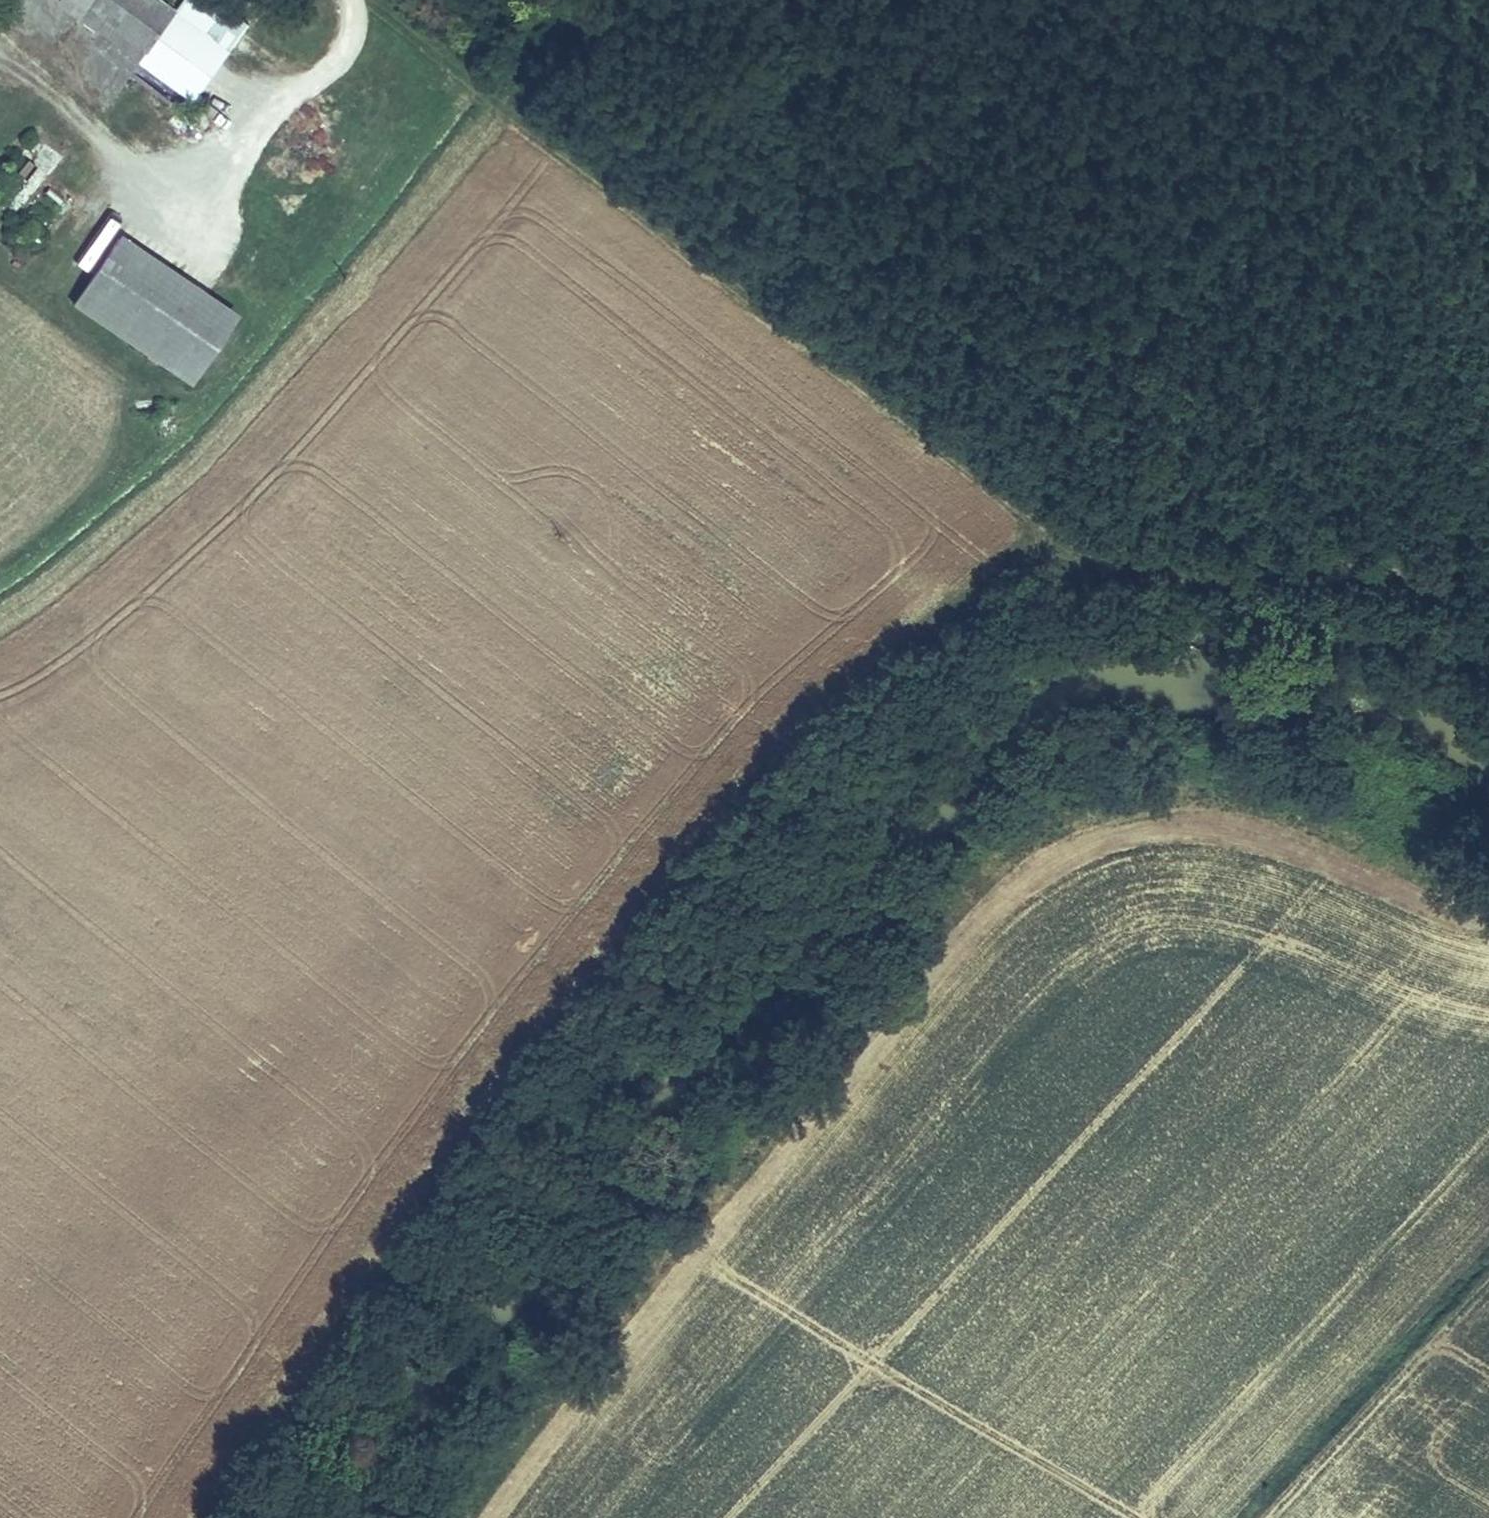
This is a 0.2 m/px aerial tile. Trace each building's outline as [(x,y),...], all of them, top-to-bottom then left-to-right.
[(177,10),(163,0),(75,0),(87,9),(81,17),(195,99),(231,49),(177,10)] [(215,0),(184,0),(177,10),(231,49),(249,24),(215,0)] [(124,234),(75,302),(185,380),(233,312),(124,234)]
